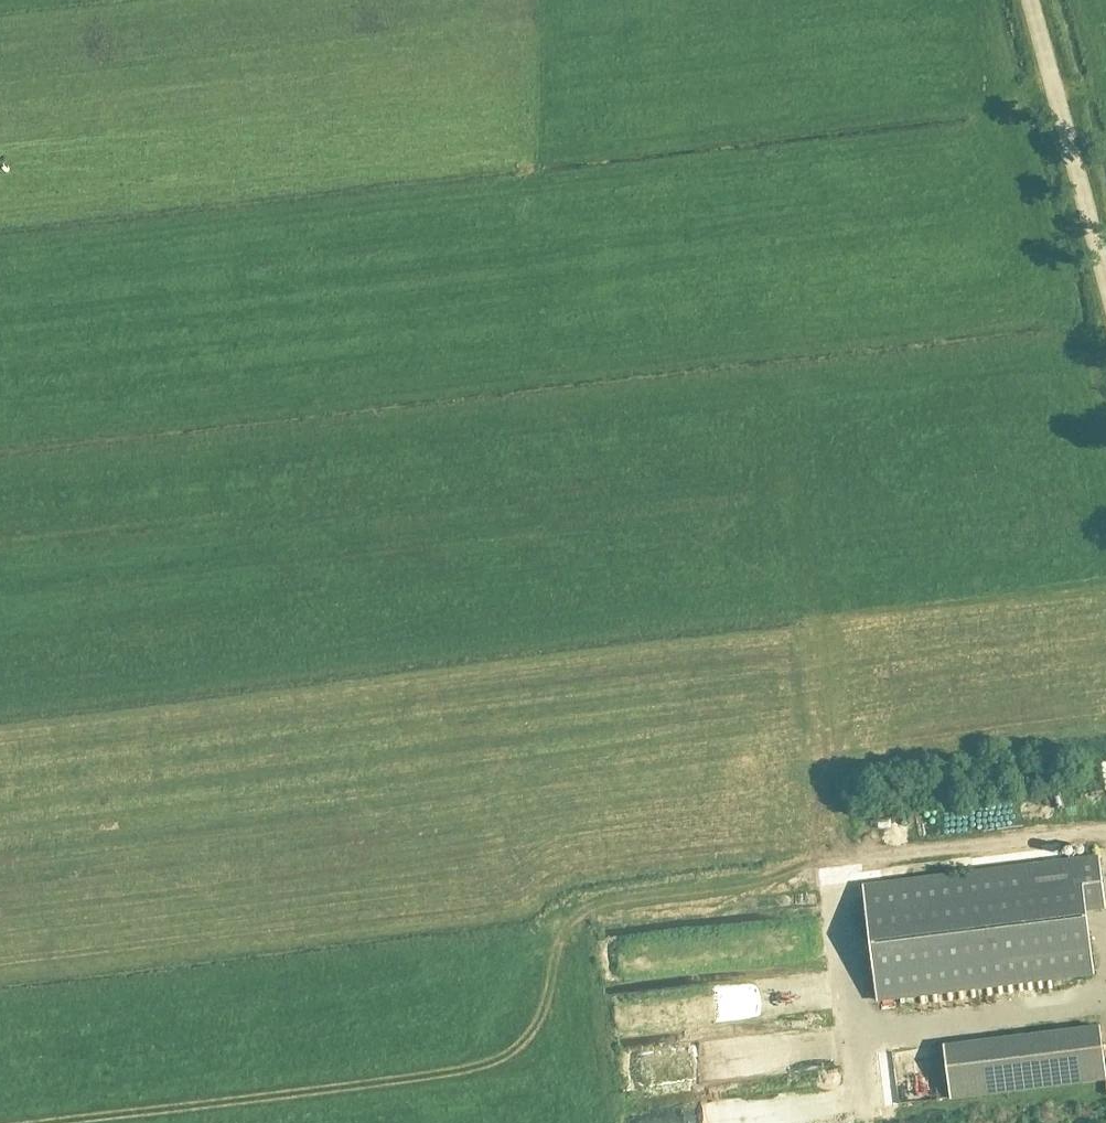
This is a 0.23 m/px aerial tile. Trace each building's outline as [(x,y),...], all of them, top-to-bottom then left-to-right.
[(857,823),(863,845),(872,843),(867,821),(857,823)] [(879,1003),(1092,975),(1083,912),(1103,909),(1097,858),(864,887),(879,1003)] [(948,1107),(1105,1094),(1100,1035),(943,1048),(948,1107)] [(915,1056),(889,1059),(890,1069),(916,1066),(915,1056)] [(668,1122),(805,1122),(803,1107),(668,1122)]
